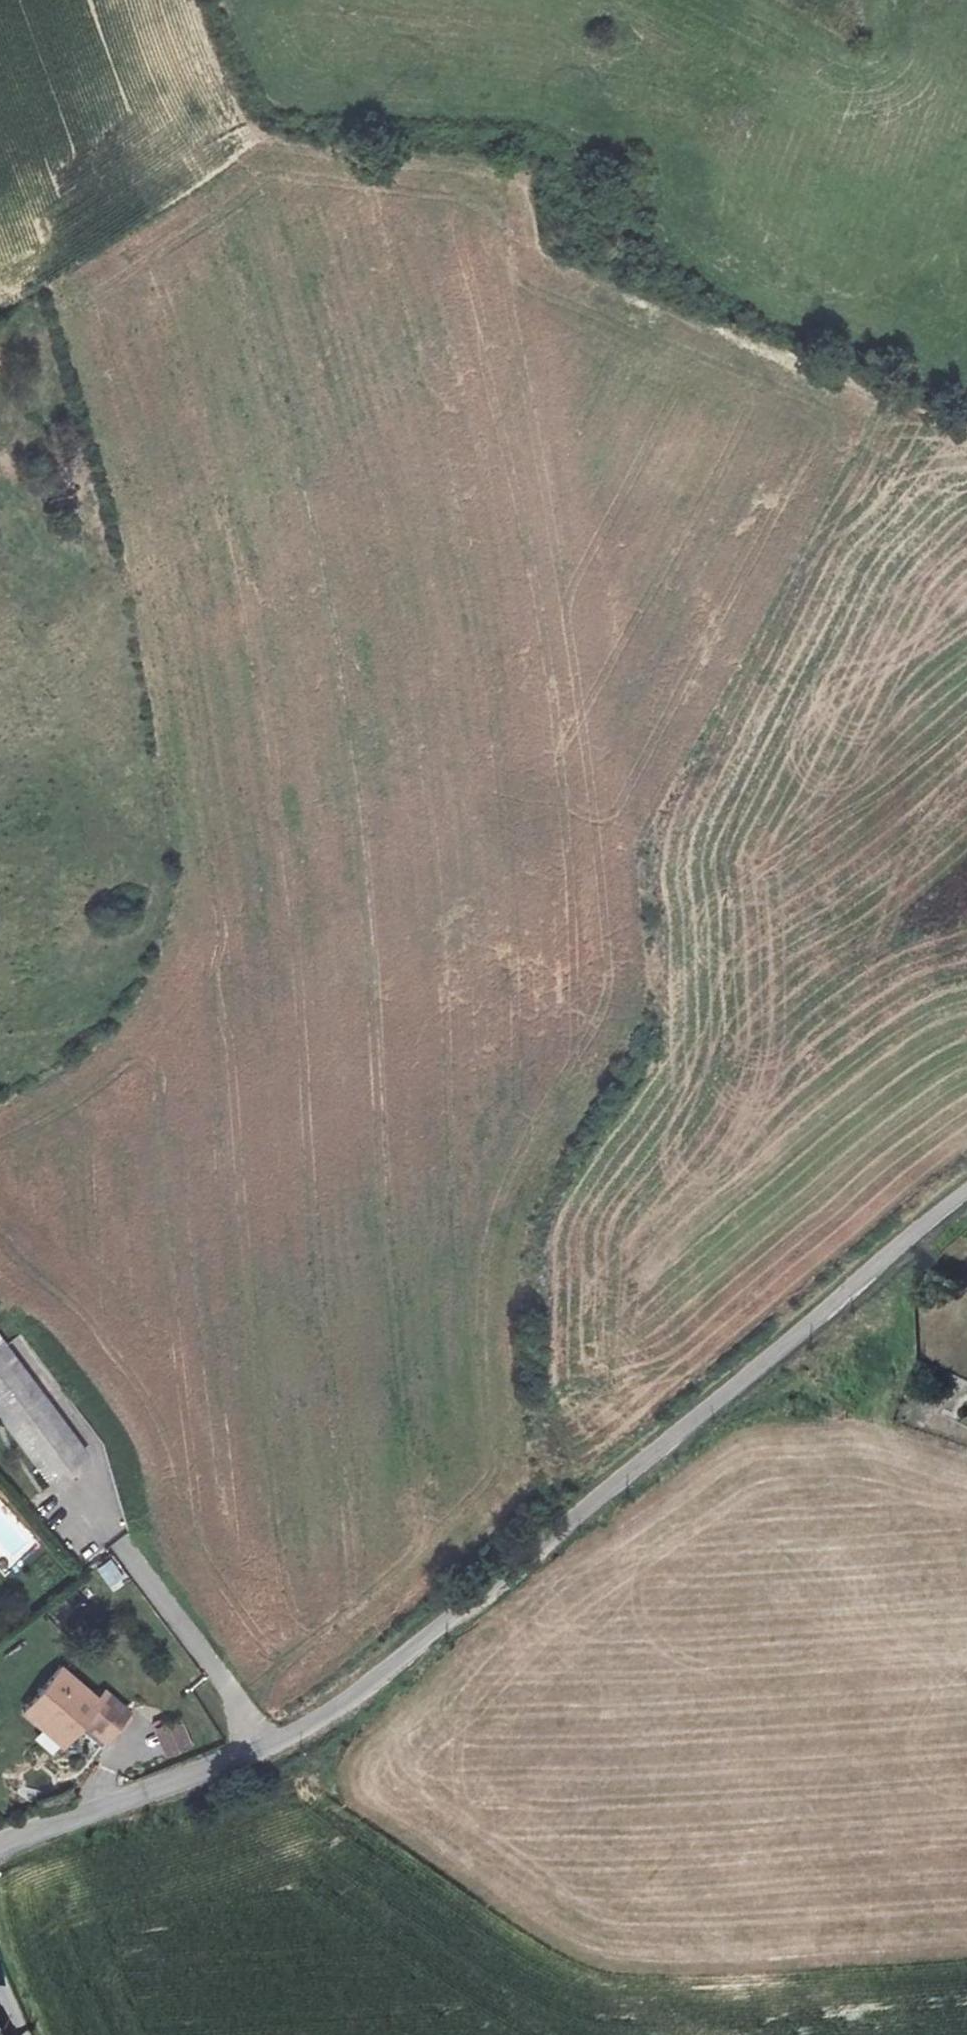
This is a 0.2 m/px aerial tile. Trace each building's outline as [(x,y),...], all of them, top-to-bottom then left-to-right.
[(0,1366),(0,1441),(36,1491),(71,1465),(0,1366)] [(966,1427),(966,1398),(953,1416),(966,1427)] [(114,1555),(97,1566),(112,1590),(129,1580),(114,1555)] [(41,1676),(3,1716),(21,1734),(31,1723),(49,1740),(59,1729),(81,1750),(106,1724),(84,1703),(76,1711),(41,1676)] [(185,1718),(156,1725),(164,1756),(193,1749),(185,1718)]
